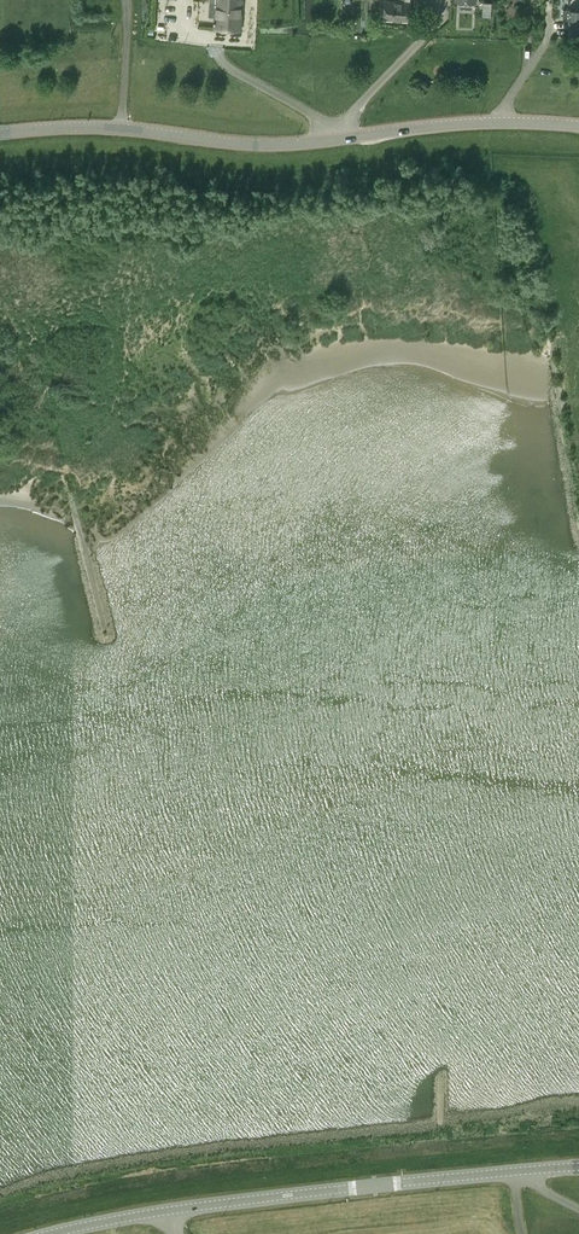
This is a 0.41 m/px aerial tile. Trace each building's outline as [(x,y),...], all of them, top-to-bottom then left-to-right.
[(243,0),(216,0),(215,21),(214,21),(214,23),(215,23),(214,28),(241,30),(243,0)] [(409,20),(410,2),(388,0),(385,0),(384,18),(409,20)] [(563,19),(569,19),(569,36),(578,37),(578,9),(563,8),(563,19)]
